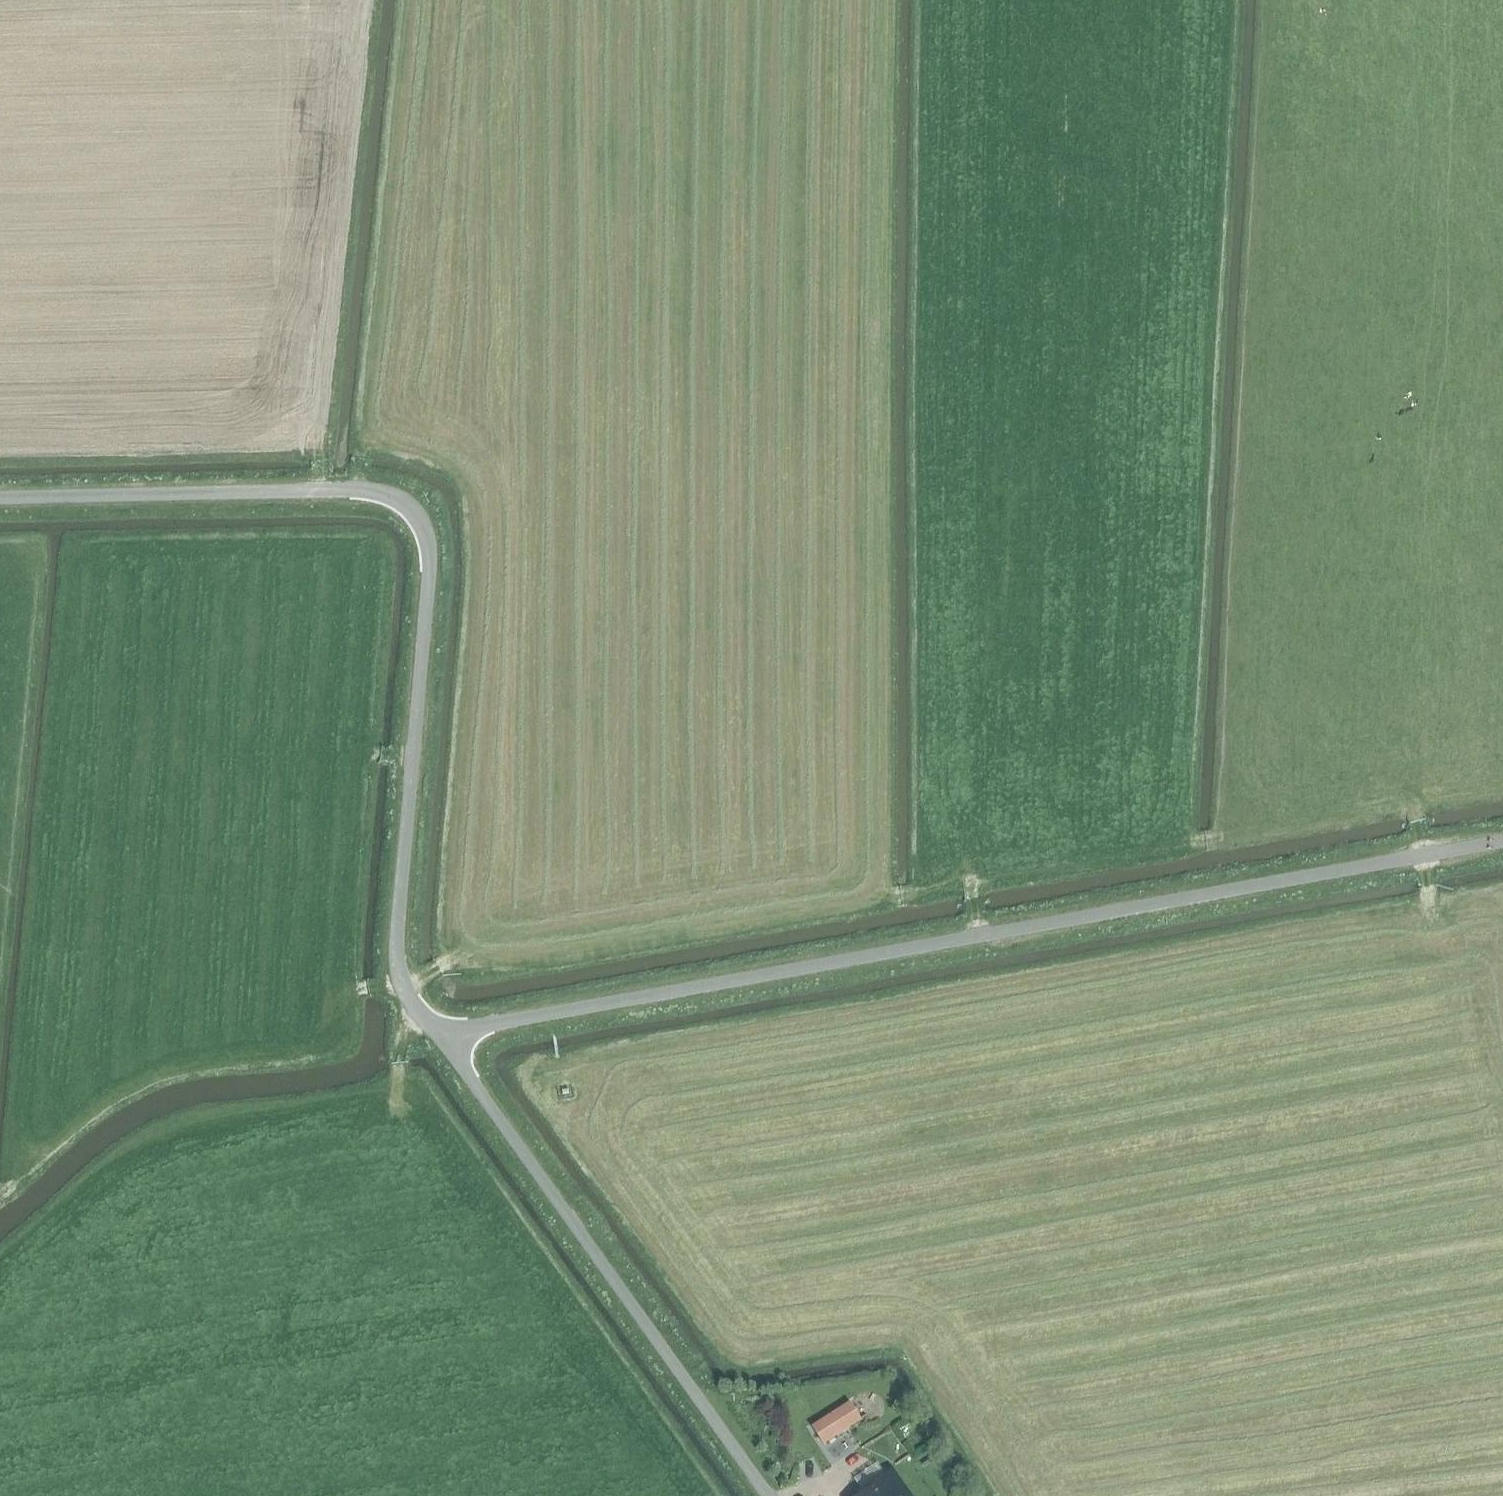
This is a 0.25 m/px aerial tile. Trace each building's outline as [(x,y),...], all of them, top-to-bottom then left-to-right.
[(861,1421),(850,1402),(810,1427),(822,1446),(861,1421)] [(890,1468),(856,1491),(858,1494),(855,1495),(909,1495),(890,1468)]
